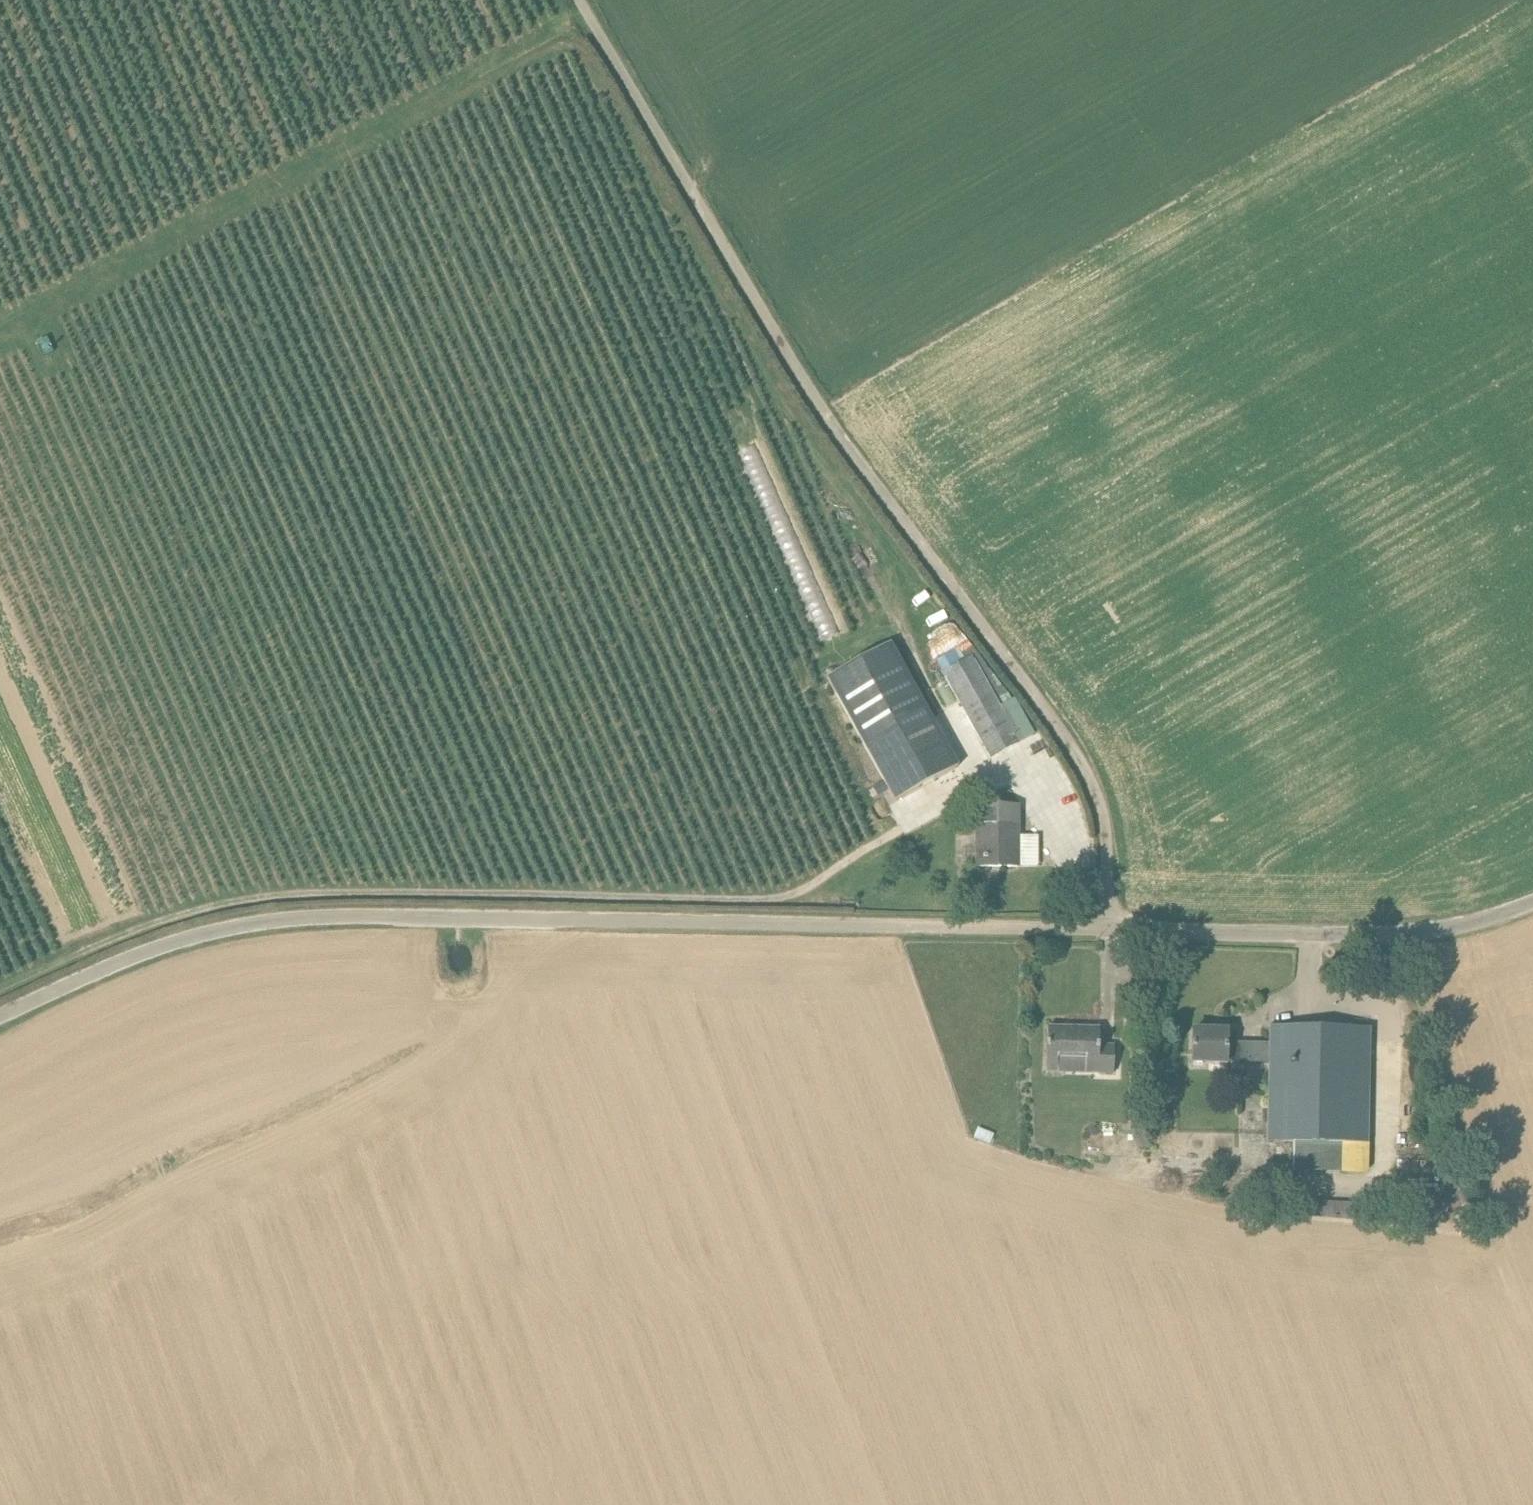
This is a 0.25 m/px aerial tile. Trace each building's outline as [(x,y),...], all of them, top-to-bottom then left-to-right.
[(961,626),(930,642),(944,668),(974,652),(961,626)] [(895,802),(959,767),(891,644),(827,679),(895,802)] [(990,758),(1019,743),(972,658),(944,674),(990,758)] [(873,787),(878,796),(888,791),(883,782),(873,787)] [(976,869),(1019,868),(1019,805),(976,806),(976,869)] [(1367,1144),(1370,1028),(1270,1026),(1269,1043),(1270,1063),(1268,1142),(1367,1144)] [(1113,1074),(1114,1048),(1099,1047),(1100,1029),(1048,1028),(1047,1060),(1047,1072),(1113,1074)] [(1228,1063),(1270,1063),(1269,1043),(1227,1042),(1228,1032),(1193,1031),(1192,1065),(1227,1065),(1228,1063)] [(973,1138),(991,1145),(995,1134),(978,1127),(973,1138)] [(1353,1219),(1353,1203),(1309,1202),(1308,1218),(1353,1219)]
